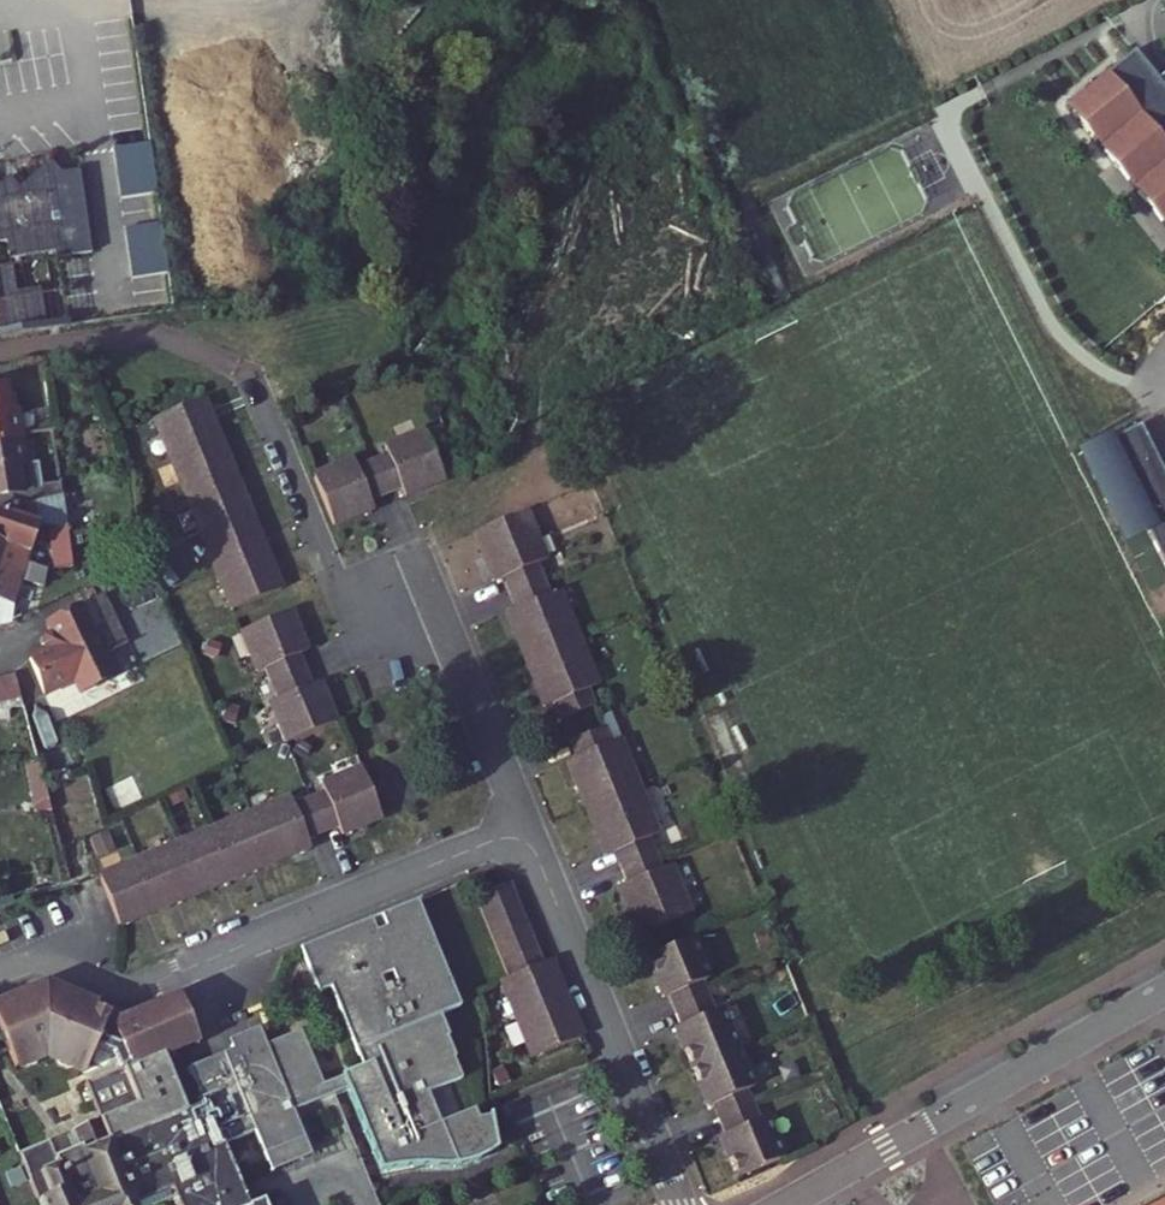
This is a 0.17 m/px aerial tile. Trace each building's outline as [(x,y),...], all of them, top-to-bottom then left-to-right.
[(1153,93),(1128,65),(1063,125),(1164,235),(1164,106),(1153,93)] [(1153,93),(1164,106),(1164,81),(1153,93)] [(112,150),(117,200),(153,196),(148,146),(112,150)] [(0,246),(3,264),(48,257),(49,264),(85,258),(72,176),(55,179),(43,165),(12,193),(2,182),(0,184),(0,246)] [(157,226),(120,231),(126,281),(163,275),(157,226)] [(0,272),(0,339),(41,332),(35,292),(10,296),(6,271),(0,272)] [(20,430),(14,431),(11,406),(0,407),(0,448),(22,445),(20,430)] [(144,467),(192,450),(178,410),(129,428),(144,467)] [(447,482),(427,430),(387,445),(390,454),(374,460),(387,495),(404,489),(407,497),(447,482)] [(1099,451),(1094,440),(1074,452),(1079,462),(1099,451)] [(1115,441),(1099,451),(1079,462),(1125,553),(1151,603),(1164,594),(1164,532),(1115,441)] [(43,486),(40,470),(25,473),(22,445),(0,448),(0,513),(24,518),(23,504),(46,500),(43,486)] [(206,489),(192,450),(144,467),(158,506),(206,489)] [(387,495),(374,460),(360,465),(357,457),(314,473),(334,525),(375,509),(373,501),(387,495)] [(80,492),(78,479),(43,486),(46,500),(60,498),(80,492)] [(221,527),(206,489),(158,506),(172,544),(221,527)] [(60,498),(46,500),(23,504),(24,518),(0,513),(0,545),(27,553),(30,546),(36,525),(65,533),(60,498)] [(66,539),(65,533),(36,525),(30,546),(50,543),(66,539)] [(237,571),(221,527),(172,544),(187,588),(237,571)] [(528,586),(509,537),(455,557),(474,606),(482,603),(488,619),(526,605),(519,590),(528,586)] [(71,570),(66,539),(50,543),(54,571),(71,570)] [(29,587),(38,588),(42,571),(39,568),(24,564),(27,553),(0,545),(0,627),(8,626),(17,622),(23,610),(29,587)] [(249,603),(237,571),(187,588),(199,620),(249,603)] [(92,657),(125,640),(99,592),(43,624),(53,644),(28,657),(46,693),(74,680),(75,683),(97,671),(92,657)] [(557,665),(538,617),(532,619),(526,605),(488,619),(494,633),(485,636),(504,685),(557,665)] [(272,665),(257,626),(207,645),(220,685),(228,682),(233,698),(270,685),(264,668),(272,665)] [(575,715),(557,665),(504,685),(523,733),(530,730),(536,746),(574,732),(568,718),(575,715)] [(299,737),(282,696),(275,698),(270,685),(233,698),(238,712),(232,714),(248,755),(299,737)] [(614,816),(596,769),(588,771),(582,755),(544,768),(550,786),(545,788),(563,836),(614,816)] [(347,830),(326,782),(285,800),(288,807),(275,813),(291,848),(306,842),(308,848),(347,830)] [(275,855),(291,848),(275,813),(258,820),(256,814),(242,820),(219,830),(240,879),(277,861),(275,855)] [(624,866),(633,863),(614,816),(563,836),(581,882),(587,880),(594,899),(631,885),(624,866)] [(240,879),(219,830),(182,846),(203,895),(240,879)] [(163,913),(203,895),(182,846),(143,864),(163,913)] [(127,929),(163,913),(143,864),(105,881),(127,929)] [(100,941),(127,929),(105,881),(78,894),(100,941)] [(663,944),(645,894),(636,897),(631,885),(594,899),(599,911),(593,913),(612,963),(658,946),(663,944)] [(491,919),(485,902),(450,916),(455,931),(491,919)] [(150,1090),(140,1067),(179,1051),(178,1035),(170,1023),(158,1014),(146,1019),(118,1034),(121,1042),(112,1045),(105,1044),(100,1048),(101,1056),(94,1053),(98,1067),(107,1081),(103,1083),(121,1134),(145,1204),(224,1204),(209,1170),(240,1157),(250,1180),(289,1163),(279,1140),(330,1118),(333,1117),(366,1194),(466,1152),(456,1129),(456,1127),(452,1127),(448,1118),(414,1132),(401,1101),(436,1086),(427,1066),(429,1064),(420,1044),(422,1044),(413,1022),(434,1013),(389,908),(353,923),(357,935),(348,939),(343,927),(272,958),(291,1002),(303,997),(337,1077),(297,1094),(289,1074),(281,1078),(274,1061),(282,1058),(274,1040),(242,1054),(237,1043),(207,1055),(209,1059),(166,1077),(182,1115),(164,1122),(150,1090)] [(462,947),(498,934),(491,919),(455,931),(462,947)] [(469,965),(504,951),(498,934),(462,947),(469,965)] [(475,979),(510,965),(504,951),(469,965),(475,979)] [(481,995),(517,981),(510,965),(475,979),(481,995)] [(677,1011),(683,1009),(667,967),(620,985),(636,1025),(642,1023),(649,1040),(683,1027),(677,1011)] [(539,1020),(523,979),(517,981),(481,995),(472,998),(488,1038),(539,1020)] [(87,1021),(61,1011),(60,1005),(53,1003),(50,1005),(26,994),(0,1006),(0,1073),(2,1072),(7,1074),(16,1071),(19,1064),(24,1063),(33,1066),(36,1074),(45,1077),(52,1074),(62,1079),(72,1056),(98,1067),(94,1053),(76,1046),(87,1021)] [(555,1059),(539,1020),(488,1038),(503,1079),(555,1059)] [(710,1080),(695,1041),(690,1043),(683,1027),(649,1040),(655,1055),(648,1059),(663,1097),(710,1080)] [(725,1119),(710,1080),(663,1097),(678,1136),(684,1134),(690,1150),(725,1137),(720,1121),(725,1119)] [(121,1134),(103,1083),(67,1099),(73,1115),(87,1148),(121,1134)] [(121,1134),(87,1148),(73,1115),(51,1124),(55,1135),(48,1139),(53,1153),(31,1162),(33,1167),(27,1169),(29,1174),(17,1179),(26,1203),(21,1204),(145,1204),(121,1134)] [(366,1194),(333,1117),(330,1118),(364,1198),(374,1194),(379,1192),(381,1192),(382,1192),(385,1190),(389,1190),(392,1188),(394,1188),(399,1186),(401,1186),(405,1185),(406,1184),(411,1183),(414,1183),(427,1180),(429,1180),(430,1179),(435,1179),(435,1178),(437,1178),(439,1177),(444,1176),(450,1173),(459,1167),(464,1163),(466,1160),(470,1158),(471,1156),(473,1156),(475,1156),(463,1126),(456,1129),(466,1152),(366,1194)] [(748,1178),(737,1149),(731,1151),(725,1137),(690,1150),(696,1165),(690,1167),(701,1196),(748,1178)] [(289,1163),(250,1180),(258,1197),(296,1180),(289,1163)]
